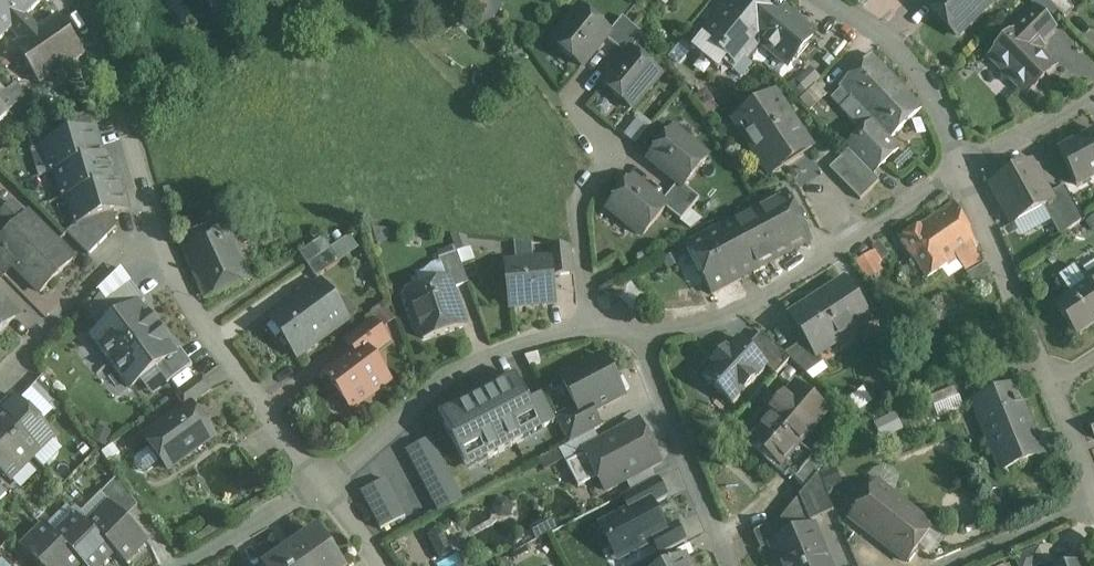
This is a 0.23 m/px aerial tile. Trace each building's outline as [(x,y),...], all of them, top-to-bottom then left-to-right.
[(10,32),(20,42),(39,29),(26,16),(44,0),(0,0),(0,41),(10,32)] [(217,15),(236,0),(206,0),(217,15)] [(702,36),(739,66),(760,41),(758,39),(777,17),(756,0),(732,0),(702,36)] [(925,4),(956,36),(993,0),(930,0),(925,4)] [(1065,0),(1047,0),(1064,18),(1074,9),(1065,0)] [(814,33),(784,8),(777,17),(758,39),(760,41),(789,64),(814,33)] [(581,9),(553,43),(582,67),(606,38),(610,33),(581,9)] [(1054,28),(1036,9),(1017,27),(1024,35),(1030,29),(1041,41),(1054,28)] [(20,42),(15,46),(41,83),(85,55),(59,16),(39,29),(20,42)] [(610,33),(606,38),(616,47),(633,26),(623,17),(610,33)] [(633,26),(616,47),(627,56),(631,51),(644,35),(633,26)] [(1017,31),(989,57),(1003,71),(1002,81),(1012,81),(1026,95),(1055,67),(1040,51),(1044,46),(1040,42),(1041,41),(1030,29),(1024,35),(1017,27),(1015,29),(1017,31)] [(627,56),(603,85),(632,109),(660,75),(631,51),(627,56)] [(923,109),(872,55),(861,66),(858,62),(853,66),(857,70),(839,87),(852,100),(842,109),(863,131),(846,148),(848,150),(851,153),(877,127),(890,140),(923,109)] [(789,89),(799,100),(821,79),(811,68),(789,89)] [(6,94),(0,88),(0,102),(9,112),(27,95),(16,84),(6,94)] [(810,147),(774,95),(735,122),(771,174),(810,147)] [(11,114),(9,112),(0,102),(0,125),(11,114)] [(623,130),(632,142),(652,126),(643,114),(623,130)] [(90,119),(50,130),(54,143),(94,131),(90,119)] [(877,127),(851,153),(872,175),(899,149),(890,140),(877,127)] [(54,143),(44,146),(52,173),(56,172),(56,171),(103,158),(103,157),(95,131),(94,131),(54,143)] [(707,159),(673,131),(650,160),(678,184),(683,188),(684,187),(707,159)] [(1058,152),(1076,185),(1093,176),(1093,132),(1058,152)] [(851,153),(848,150),(829,168),(860,201),(880,182),(872,175),(851,153)] [(103,158),(56,171),(56,172),(64,199),(68,198),(68,197),(115,184),(115,183),(107,156),(103,157),(103,158)] [(1031,163),(992,185),(1013,224),(1043,207),(1053,202),(1049,194),(1031,163)] [(661,204),(633,180),(609,209),(643,237),(666,209),(666,208),(661,204)] [(115,184),(68,197),(68,198),(76,224),(114,213),(127,209),(119,182),(115,183),(115,184)] [(699,200),(684,187),(683,188),(678,184),(670,194),(690,211),(699,200)] [(1081,222),(1062,187),(1049,194),(1053,202),(1043,207),(1060,237),(1081,222)] [(690,211),(670,194),(661,204),(666,208),(666,209),(681,222),(690,211)] [(787,194),(686,247),(712,295),(812,242),(787,194)] [(955,203),(920,227),(948,267),(958,260),(974,249),(979,246),(955,203)] [(114,213),(79,223),(80,227),(81,227),(99,245),(116,228),(114,213)] [(14,267),(40,293),(73,260),(27,214),(0,241),(0,252),(14,267)] [(226,220),(179,240),(205,299),(251,279),(235,241),(229,227),(226,220)] [(242,221),(229,227),(235,241),(248,235),(242,221)] [(99,245),(81,227),(80,227),(72,229),(67,234),(89,256),(99,245)] [(948,267),(920,227),(900,240),(929,280),(948,267)] [(350,235),(331,247),(339,260),(359,248),(350,235)] [(323,238),(299,254),(306,265),(330,249),(323,238)] [(571,248),(548,246),(550,260),(552,277),(574,275),(571,248)] [(330,249),(306,265),(316,279),(340,263),(330,249)] [(982,262),(974,249),(958,260),(967,273),(982,262)] [(0,273),(4,277),(14,267),(0,252),(0,273)] [(457,253),(439,259),(446,282),(448,281),(451,290),(468,284),(457,253)] [(550,260),(507,265),(511,308),(555,304),(552,277),(550,260)] [(1083,279),(1075,266),(1058,277),(1071,295),(1055,306),(1077,337),(1093,325),(1093,271),(1083,279)] [(130,281),(105,300),(119,319),(139,304),(140,306),(145,301),(130,281)] [(446,282),(408,295),(418,322),(415,327),(417,333),(422,335),(424,340),(463,327),(451,290),(448,281),(446,282)] [(844,283),(791,317),(806,341),(815,355),(817,354),(869,321),(844,283)] [(319,285),(270,322),(298,358),(347,322),(319,285)] [(16,317),(0,301),(0,333),(16,317)] [(119,319),(93,338),(111,363),(159,328),(158,328),(150,317),(149,316),(148,317),(140,306),(139,304),(119,319)] [(391,344),(373,320),(345,342),(354,353),(362,346),(372,358),(391,344)] [(159,328),(111,363),(130,388),(156,369),(176,354),(175,353),(167,342),(168,341),(167,339),(167,340),(159,329),(159,328)] [(785,355),(761,333),(747,348),(768,367),(767,368),(776,376),(790,360),(785,355)] [(738,339),(728,350),(726,348),(711,365),(713,367),(702,378),(732,405),(767,368),(768,367),(747,348),(738,339)] [(785,355),(790,360),(807,376),(824,363),(817,354),(815,355),(806,341),(785,355)] [(354,353),(326,374),(352,409),(389,382),(372,358),(362,346),(354,353)] [(176,354),(156,369),(167,384),(193,365),(181,349),(175,353),(176,354)] [(603,357),(562,378),(576,406),(583,418),(593,413),(624,396),(603,357)] [(516,375),(440,414),(469,472),(544,434),(516,375)] [(44,378),(31,391),(50,409),(60,399),(44,378)] [(202,378),(177,396),(185,408),(191,404),(192,405),(211,391),(202,378)] [(828,413),(794,383),(779,400),(771,393),(762,404),(774,415),(751,441),(781,467),(800,446),(828,413)] [(1015,386),(971,404),(1000,473),(1043,455),(1015,386)] [(50,409),(31,391),(20,402),(39,421),(50,409)] [(17,398),(0,415),(0,426),(32,458),(54,436),(39,421),(20,402),(17,398)] [(185,408),(144,438),(151,447),(138,457),(135,461),(135,467),(138,471),(143,472),(148,471),(161,461),(168,470),(215,436),(192,405),(191,404),(185,408)] [(576,406),(555,417),(569,444),(593,432),(601,428),(593,413),(583,418),(576,406)] [(882,438),(902,427),(894,411),(873,423),(882,438)] [(842,413),(820,438),(832,448),(848,430),(847,429),(852,423),(842,413)] [(599,444),(585,451),(586,453),(567,463),(566,464),(578,487),(598,477),(605,490),(660,462),(640,422),(599,444)] [(8,482),(32,458),(0,426),(0,473),(8,482)] [(569,444),(561,449),(567,463),(586,453),(585,451),(599,444),(593,432),(569,444)] [(430,438),(405,451),(437,513),(463,499),(430,438)] [(825,467),(800,446),(781,467),(806,489),(818,475),(825,467)] [(824,488),(841,484),(837,469),(820,473),(824,488)] [(806,489),(799,498),(810,523),(834,513),(818,475),(806,489)] [(137,505),(117,479),(100,496),(109,505),(123,519),(137,505)] [(387,479),(360,492),(379,530),(405,516),(387,479)] [(656,479),(623,496),(630,510),(649,500),(652,506),(667,498),(656,479)] [(933,529),(878,486),(851,521),(878,542),(896,556),(906,564),(933,529)] [(770,545),(771,547),(779,565),(830,565),(813,527),(812,528),(810,523),(799,498),(781,522),(788,538),(770,545)] [(630,510),(600,526),(619,561),(655,542),(668,535),(665,529),(652,506),(649,500),(630,510)] [(123,519),(109,505),(88,526),(114,553),(124,563),(134,554),(135,555),(147,542),(123,519)] [(77,515),(55,537),(81,563),(84,565),(99,565),(103,562),(104,563),(114,553),(88,526),(77,515)] [(781,522),(753,533),(761,551),(771,547),(770,545),(788,538),(781,522)] [(685,543),(675,524),(665,529),(668,535),(655,542),(662,555),(685,543)] [(20,550),(37,565),(77,565),(81,563),(55,537),(44,526),(20,550)] [(267,565),(342,565),(318,531),(267,565)] [(878,542),(873,548),(884,556),(880,561),(887,565),(888,565),(896,556),(878,542)] [(1016,558),(1019,565),(1038,565),(1044,564),(1039,549),(1016,558)]
